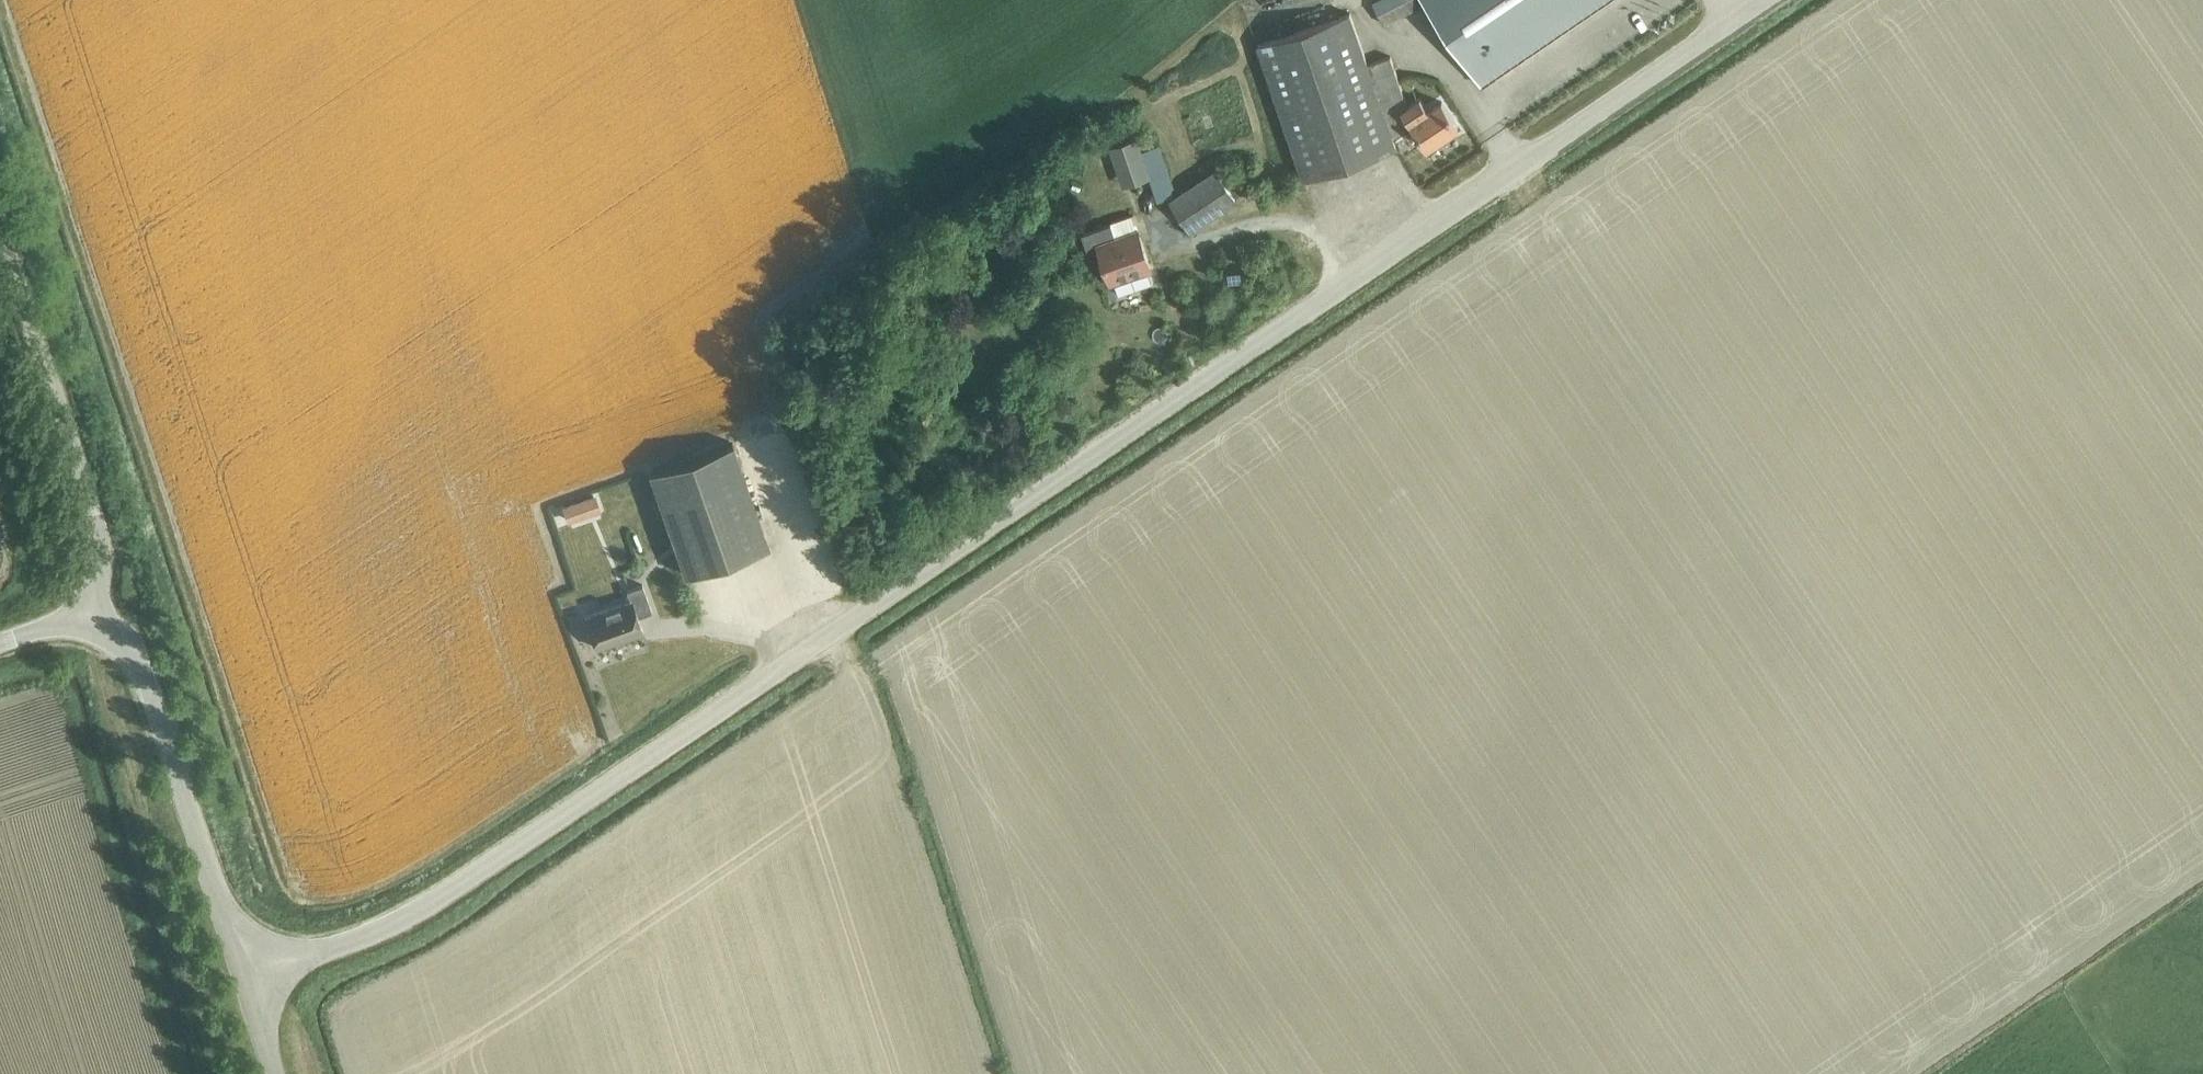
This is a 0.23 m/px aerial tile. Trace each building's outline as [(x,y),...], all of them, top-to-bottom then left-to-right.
[(1428,4),(1483,84),(1606,0),(1380,0),(1374,3),(1385,25),(1428,4)] [(1368,64),(1366,60),(1350,11),(1257,42),(1303,177),(1396,146),(1394,139),(1412,128),(1425,147),(1457,127),(1440,101),(1430,107),(1421,94),(1407,103),(1391,57),(1368,64)] [(1140,149),(1156,199),(1172,194),(1156,144),(1140,149)] [(1190,229),(1235,198),(1216,170),(1171,201),(1190,229)] [(1148,265),(1136,229),(1117,236),(1111,221),(1081,231),(1086,247),(1098,243),(1110,279),(1113,278),(1118,292),(1151,281),(1146,266),(1148,265)] [(733,441),(650,470),(686,574),(769,545),(733,441)] [(643,583),(627,589),(631,599),(585,615),(596,647),(643,630),(638,615),(652,610),(643,583)]
